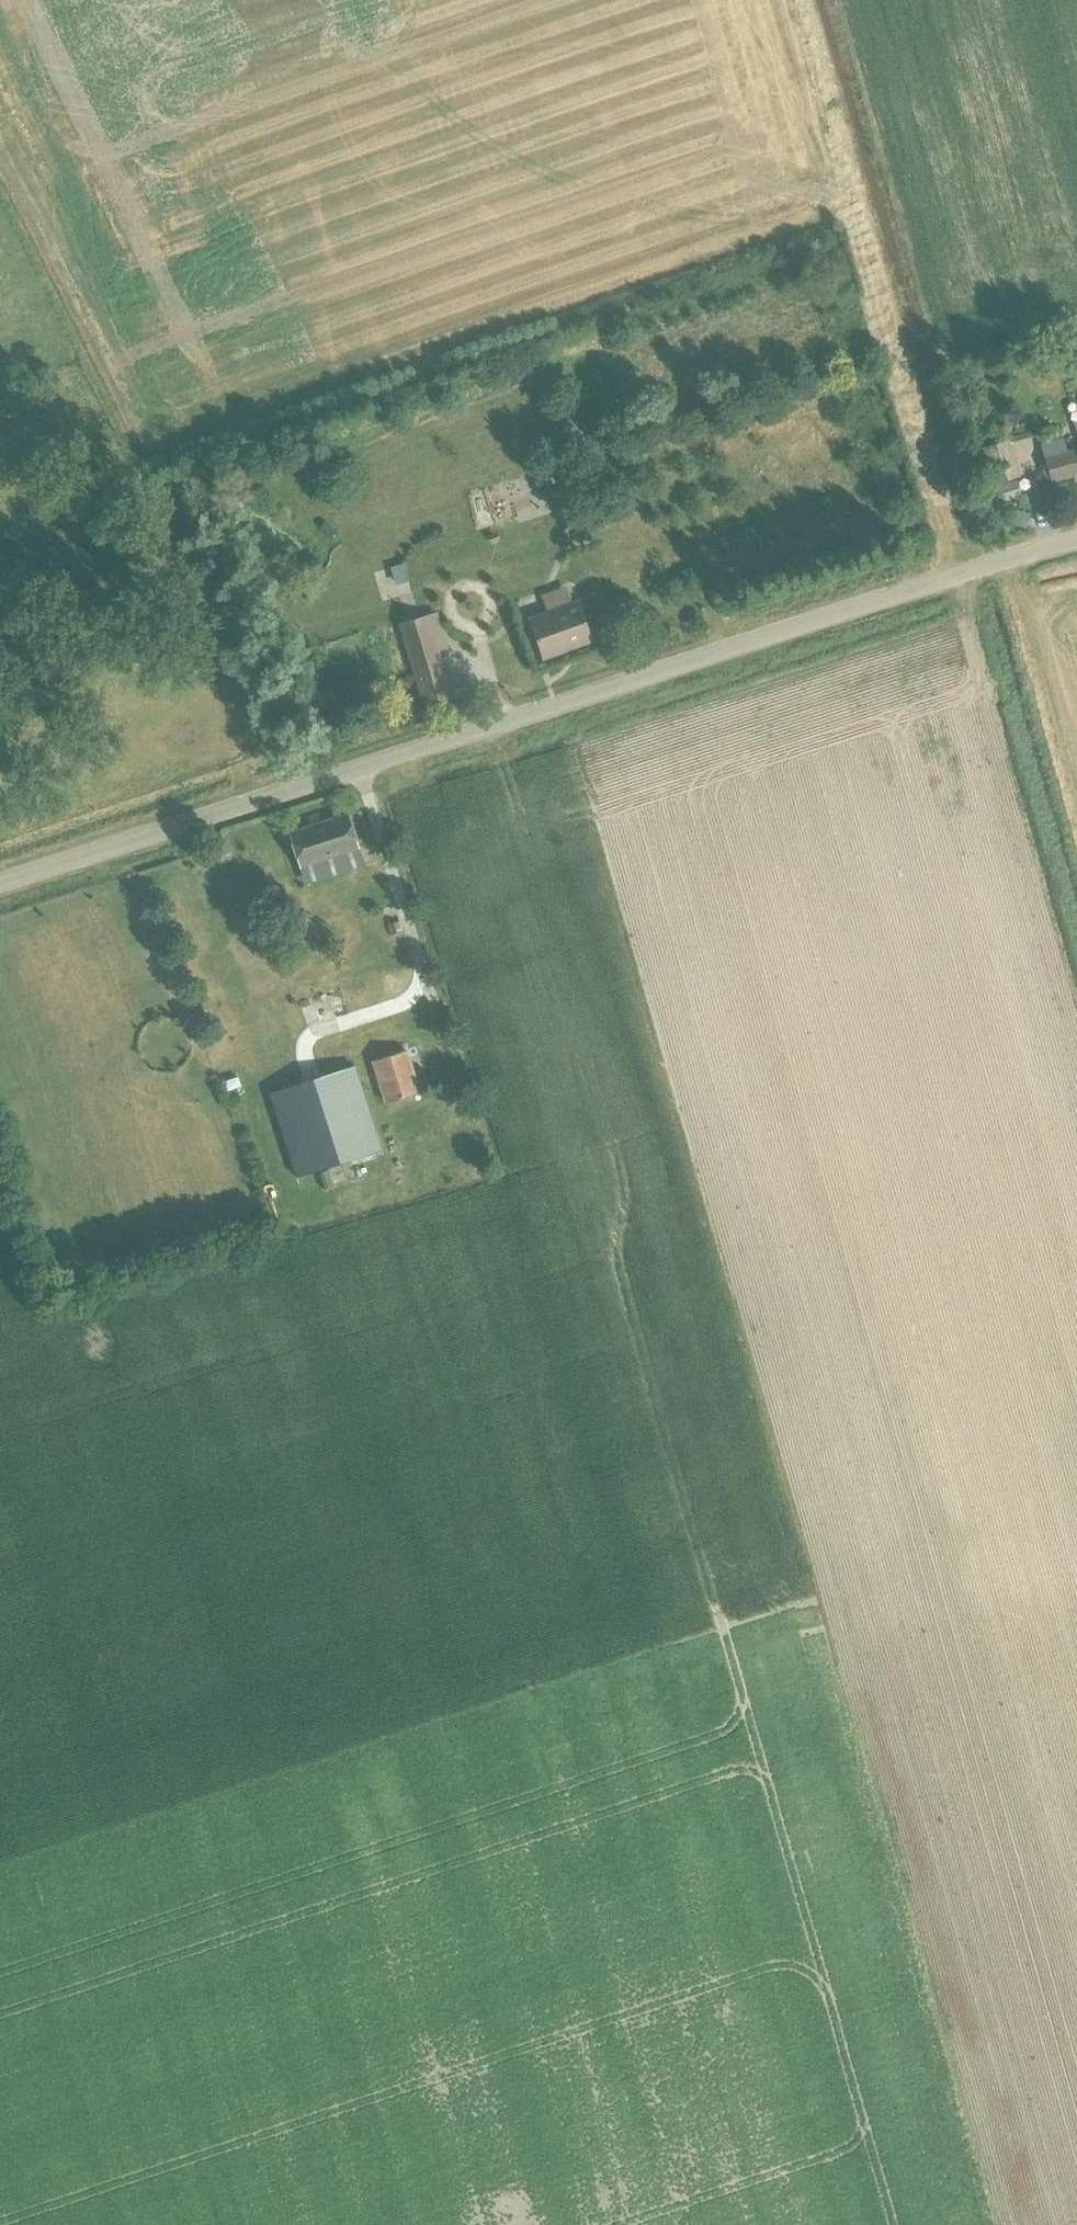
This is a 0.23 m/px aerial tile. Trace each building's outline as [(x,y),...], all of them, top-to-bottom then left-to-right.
[(993,482),(1018,475),(1009,441),(983,448),(993,482)] [(1051,482),(1076,475),(1076,448),(1044,457),(1051,482)] [(1016,481),(994,487),(998,501),(1020,495),(1016,481)] [(396,562),(402,581),(414,577),(408,558),(396,562)] [(384,593),(401,590),(397,570),(380,573),(384,593)] [(543,658),(591,641),(577,602),(572,604),(566,586),(541,595),(548,613),(529,620),(543,658)] [(453,696),(428,615),(400,623),(425,704),(453,696)] [(290,833),(301,866),(358,847),(348,815),(290,833)] [(373,1060),(386,1103),(419,1093),(406,1050),(373,1060)] [(355,1065),(270,1092),(297,1177),(382,1150),(355,1065)]
